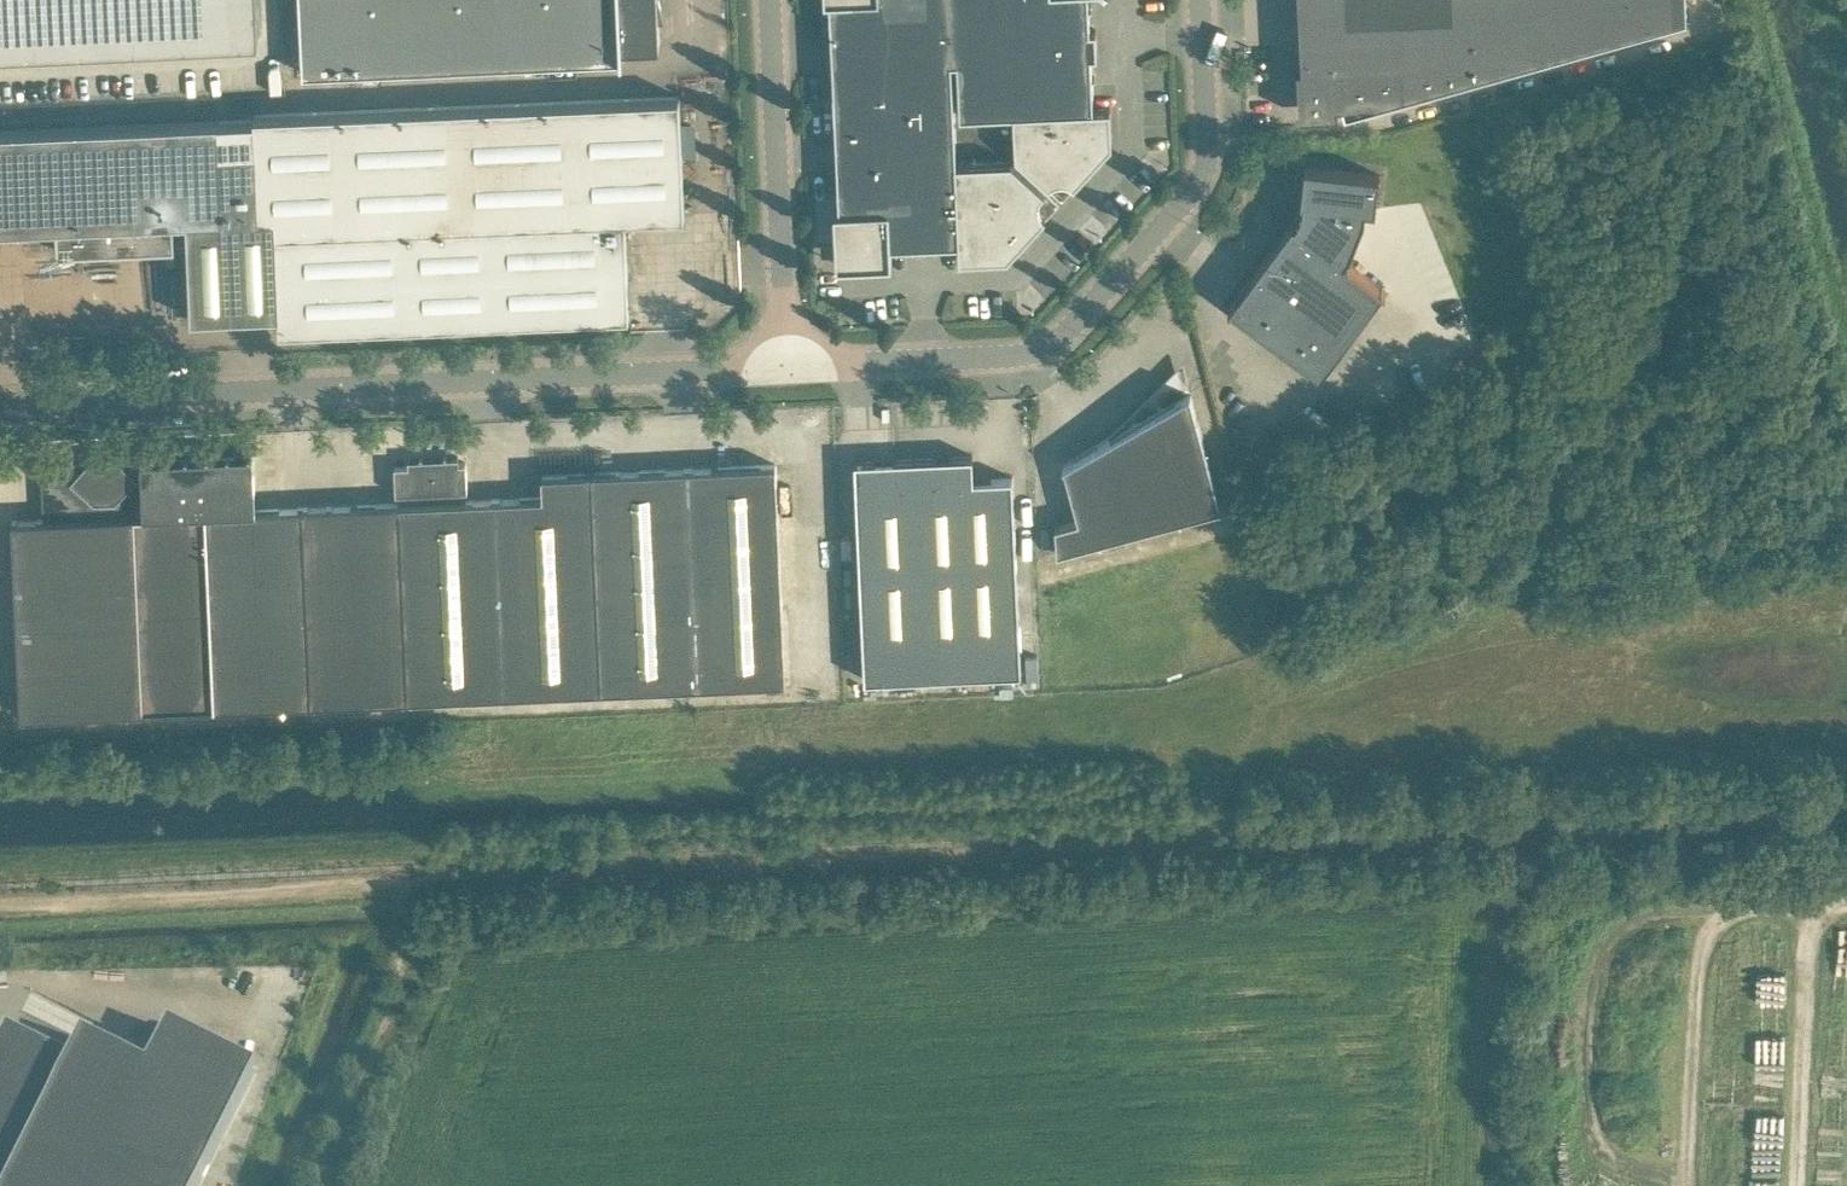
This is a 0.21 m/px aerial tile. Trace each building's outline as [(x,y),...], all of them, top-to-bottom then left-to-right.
[(259,35),(257,0),(0,0),(0,48),(259,35)] [(304,71),(621,57),(621,58),(623,58),(622,45),(660,43),(659,18),(664,18),(660,0),(300,0),(304,71)] [(1046,214),(1045,213),(1044,213),(1041,209),(1039,204),(1039,199),(1040,194),(1043,190),(1044,190),(1045,189),(1011,159),(957,161),(952,60),(957,60),(960,114),(1015,112),(1016,153),(1049,184),(1051,183),(1050,182),(1054,179),(1064,177),(1069,178),(1073,181),(1073,182),(1074,183),(1112,141),(1110,106),(1094,106),(1091,54),(1098,53),(1096,27),(1090,28),(1089,0),(830,0),(840,208),(835,208),(836,246),(843,246),(848,248),(851,252),(854,256),(855,262),(892,261),(891,244),(959,241),(960,258),(1008,255),(1046,214)] [(1686,0),(1299,0),(1302,66),(1298,66),(1300,114),(1339,112),(1338,95),(1341,95),(1345,110),(1687,15),(1686,0)] [(0,128),(0,226),(57,224),(59,250),(176,245),(176,242),(189,241),(192,315),(280,311),(280,328),(630,312),(625,215),(685,213),(680,94),(564,99),(304,110),(255,113),(255,117),(0,128)] [(1231,306),(1257,325),(1321,372),(1383,288),(1385,290),(1386,289),(1345,259),(1351,252),(1365,215),(1366,207),(1376,208),(1380,173),(1305,164),(1301,199),(1304,199),(1303,206),(1300,206),(1300,208),(1302,208),(1300,215),(1298,213),(1297,214),(1299,216),(1295,222),(1293,220),(1228,307),(1229,308),(1231,306)] [(1191,387),(1062,465),(1063,466),(1065,465),(1078,518),(1056,524),(1058,551),(1221,507),(1190,389),(1192,388),(1191,387)] [(130,468),(114,453),(93,455),(89,459),(41,461),(44,517),(13,518),(22,714),(786,679),(776,462),(543,473),(544,495),(466,498),(466,489),(468,488),(467,461),(460,461),(459,455),(409,457),(409,463),(395,464),(397,492),(399,492),(400,501),(255,507),(253,454),(147,459),(147,462),(135,462),(130,468)] [(855,459),(865,678),(1022,671),(1013,475),(974,477),(973,453),(855,459)] [(257,1074),(170,1030),(148,1073),(83,1040),(72,1062),(8,1030),(0,1045),(0,1185),(201,1185),(257,1074)]
